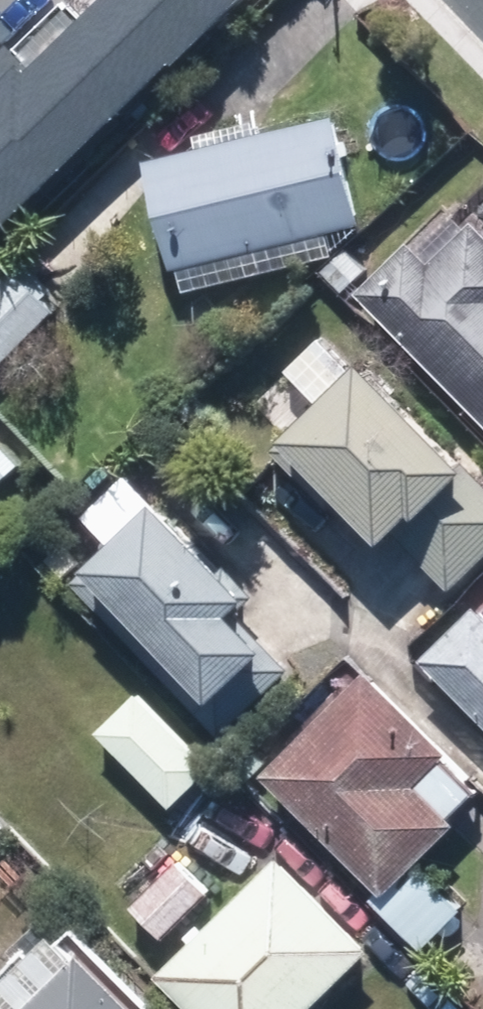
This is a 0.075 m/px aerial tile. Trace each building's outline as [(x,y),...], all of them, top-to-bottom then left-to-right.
[(229,0),(87,0),(36,50),(19,33),(0,52),(0,226),(229,0)] [(340,119),(145,156),(165,264),(361,228),(340,119)] [(362,299),(482,416),(482,229),(475,221),(435,261),(415,241),(362,299)] [(382,548),(397,534),(446,585),(482,550),(482,477),(370,359),(282,444),(382,548)] [(116,542),(86,565),(230,720),(289,665),(243,616),(261,599),(139,467),(89,514),(116,542)] [(430,666),(482,717),(482,610),(430,666)] [(361,670),(261,772),(431,938),(459,910),(407,861),(480,788),(361,670)] [(215,764),(147,690),(98,734),(167,809),(215,764)] [(221,892),(180,853),(134,901),(176,940),(221,892)] [(281,858),(164,975),(198,1008),(313,1008),(372,949),(281,858)] [(0,990),(0,1008),(147,1008),(67,923),(0,990)]
